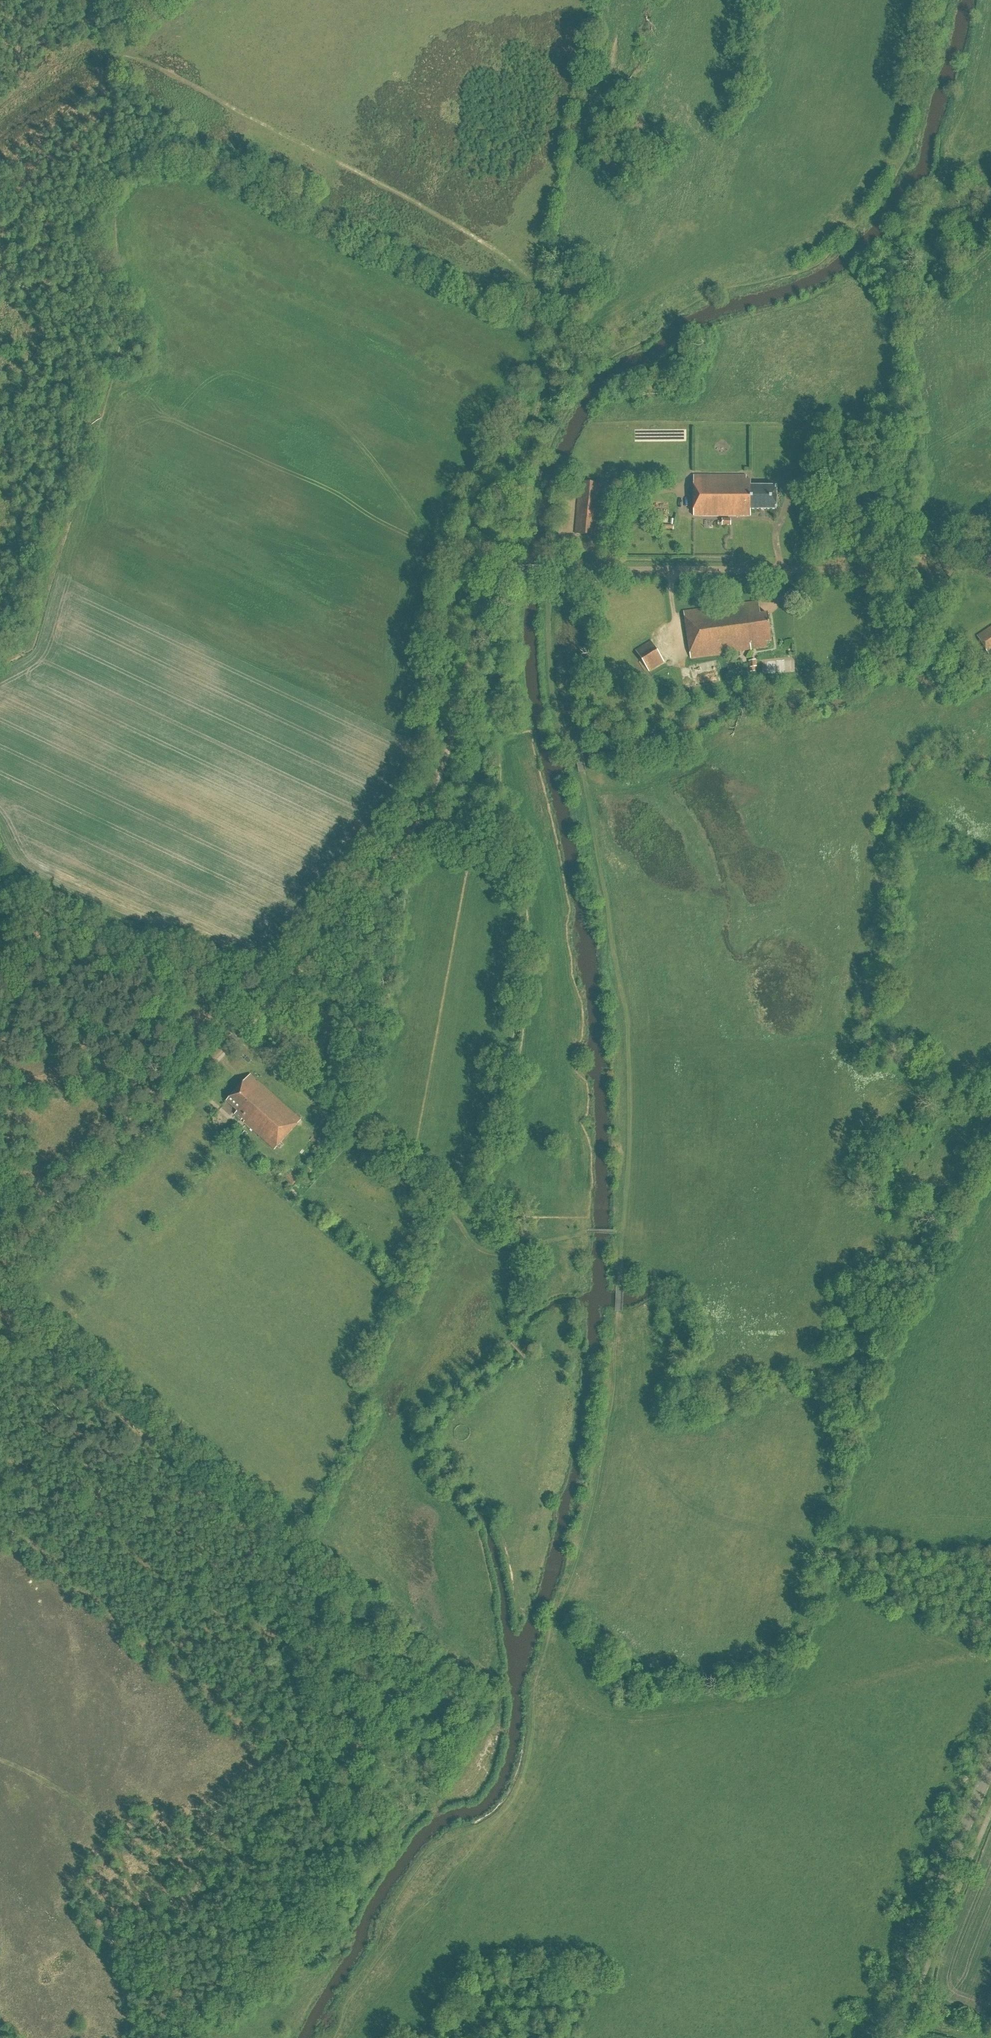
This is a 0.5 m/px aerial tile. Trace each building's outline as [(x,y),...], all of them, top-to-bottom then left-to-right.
[(777,486),(752,486),(752,479),(747,479),(747,474),(695,474),(695,515),(753,515),(753,508),(777,508),(777,486)] [(580,480),(575,533),(598,535),(603,483),(580,480)] [(759,600),(684,611),(691,657),(772,646),(768,613),(760,614),(759,600)] [(977,637),(987,654),(990,652),(990,628),(977,637)] [(651,640),(635,650),(649,671),(665,661),(651,640)] [(757,666),(756,659),(749,660),(750,667),(751,667),(751,671),(755,670),(755,666),(757,666)] [(236,1110),(233,1113),(273,1149),(300,1119),(250,1074),(225,1101),(236,1110)]
